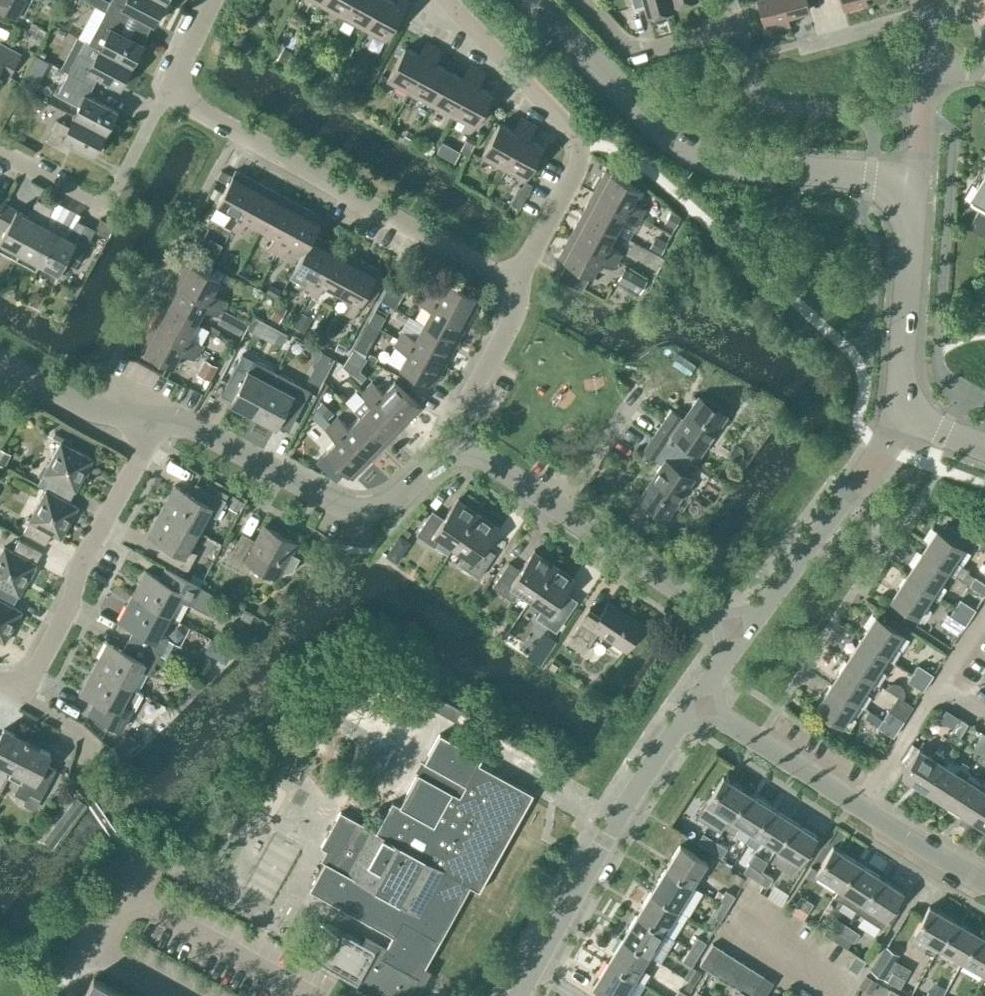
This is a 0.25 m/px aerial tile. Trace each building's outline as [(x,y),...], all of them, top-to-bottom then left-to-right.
[(16,19),(26,0),(0,0),(0,11),(16,19)] [(166,1),(163,0),(111,0),(105,10),(127,21),(132,11),(155,23),(166,1)] [(320,4),(342,16),(351,0),(323,0),(320,4)] [(342,16),(364,28),(380,0),(351,0),(342,16)] [(364,28),(386,40),(408,0),(398,0),(396,3),(392,0),(380,0),(364,28)] [(671,0),(632,0),(634,7),(646,4),(649,16),(674,9),(672,4),(671,0)] [(787,15),(783,0),(758,0),(766,30),(790,24),(787,15)] [(809,9),(807,0),(783,0),(787,15),(809,9)] [(864,0),(841,0),(844,9),(865,3),(864,0)] [(121,32),(127,21),(105,10),(94,32),(89,42),(133,65),(144,44),(121,32)] [(133,65),(89,42),(85,40),(69,72),(93,85),(99,74),(122,86),(133,65)] [(386,80),(408,92),(434,45),(426,41),(419,54),(404,46),(386,80)] [(9,76),(21,54),(1,43),(0,45),(0,71),(9,76)] [(441,49),(434,45),(408,92),(430,104),(448,70),(434,62),(441,49)] [(463,78),(448,70),(430,104),(452,116),(478,69),(470,64),(463,78)] [(485,73),(478,69),(452,116),(474,128),(492,94),(478,86),(485,73)] [(29,70),(22,84),(33,90),(41,76),(29,70)] [(88,95),(93,85),(69,72),(57,93),(78,104),(73,114),(107,132),(118,111),(88,95)] [(95,153),(107,132),(73,114),(67,125),(57,119),(46,141),(67,152),(73,141),(95,153)] [(481,156),(503,168),(528,121),(521,117),(513,130),(499,122),(481,156)] [(536,125),(528,121),(503,168),(525,180),(543,146),(528,138),(536,125)] [(967,197),(981,205),(968,227),(984,236),(984,165),(967,197)] [(232,228),(257,181),(235,169),(217,203),(231,211),(224,224),(232,228)] [(606,169),(594,191),(641,217),(645,209),(632,202),(640,187),(606,169)] [(247,219),(261,227),(279,193),(257,181),(232,228),(239,233),(247,219)] [(637,224),(641,217),(594,191),(582,213),(616,231),(624,217),(637,224)] [(268,248),(275,252),(301,205),(279,193),(261,227),(275,234),(268,248)] [(6,229),(0,240),(0,250),(16,258),(46,203),(37,198),(27,215),(4,203),(0,210),(0,226),(6,229)] [(54,207),(46,203),(16,258),(35,269),(56,230),(46,225),(54,207)] [(304,250),(313,234),(323,216),(301,205),(275,252),(283,256),(290,243),(304,250)] [(608,246),(616,231),(582,213),(570,235),(617,260),(622,253),(608,246)] [(56,230),(35,269),(55,279),(65,261),(75,266),(95,229),(77,219),(66,236),(56,230)] [(225,230),(213,225),(203,245),(215,251),(225,230)] [(313,234),(304,250),(295,268),(309,276),(302,289),(309,293),(335,246),(313,234)] [(613,268),(617,260),(570,235),(558,257),(592,275),(600,261),(613,268)] [(335,246),(309,293),(317,297),(324,284),(338,291),(357,258),(335,246)] [(357,258),(338,291),(353,299),(345,313),(353,317),(362,300),(377,274),(379,269),(357,258)] [(174,282),(221,307),(226,300),(212,292),(220,278),(207,271),(186,260),(174,282)] [(625,266),(617,280),(640,293),(648,279),(625,266)] [(377,274),(362,300),(370,305),(385,278),(377,274)] [(425,286),(421,294),(469,319),(481,297),(447,279),(439,293),(425,286)] [(174,282),(163,304),(196,322),(204,308),(217,315),(221,307),(174,282)] [(469,319),(421,294),(417,301),(431,308),(423,323),(457,341),(469,319)] [(163,304),(151,326),(198,351),(202,343),(189,336),(196,322),(163,304)] [(244,335),(250,324),(226,311),(220,322),(244,335)] [(255,316),(249,327),(259,333),(265,321),(255,316)] [(445,363),(457,341),(423,323),(415,337),(402,330),(398,337),(445,363)] [(194,359),(198,351),(151,326),(139,348),(173,366),(180,351),(194,359)] [(362,332),(354,347),(363,353),(372,338),(362,332)] [(433,385),(445,363),(398,337),(394,345),(407,352),(399,367),(433,385)] [(338,342),(335,348),(343,352),(346,346),(338,342)] [(253,414),(271,381),(258,374),(263,364),(242,353),(228,380),(239,386),(230,402),(253,414)] [(218,365),(205,358),(197,373),(210,380),(218,365)] [(637,365),(628,358),(617,372),(626,379),(637,365)] [(314,368),(309,378),(320,383),(325,374),(314,368)] [(271,381),(253,414),(276,426),(285,410),(296,416),(310,389),(289,378),(283,388),(271,381)] [(366,387),(404,424),(422,406),(394,380),(383,392),(372,381),(366,387)] [(404,424),(366,387),(360,393),(371,404),(359,415),(387,442),(404,424)] [(671,409),(652,435),(691,462),(699,451),(701,452),(726,416),(698,397),(684,418),(671,409)] [(370,460),(387,442),(359,415),(348,427),(337,416),(331,422),(370,460)] [(352,478),(370,460),(331,422),(325,429),(336,439),(324,451),(352,478)] [(683,473),(691,462),(652,435),(642,450),(663,464),(640,496),(668,515),(693,480),(683,473)] [(46,489),(47,489),(69,501),(75,490),(93,458),(61,441),(44,473),(38,484),(46,489)] [(161,510),(199,531),(208,513),(216,517),(226,500),(196,483),(190,493),(174,485),(161,510)] [(78,506),(69,501),(47,489),(46,489),(29,520),(23,532),(46,544),(52,533),(61,538),(78,506)] [(454,545),(478,510),(458,497),(445,518),(432,509),(416,534),(435,547),(442,537),(454,545)] [(199,531),(161,510),(147,535),(163,543),(157,554),(187,570),(197,553),(189,548),(199,531)] [(478,510),(454,545),(467,554),(460,564),(480,577),(496,553),(484,545),(498,524),(478,510)] [(284,566),(293,571),(300,557),(291,552),(297,542),(265,525),(252,549),(238,541),(227,562),(246,572),(251,563),(278,577),(284,566)] [(936,529),(921,552),(948,570),(955,574),(962,563),(955,559),(964,547),(936,529)] [(400,535),(393,545),(402,551),(409,541),(400,535)] [(19,594),(19,595),(36,563),(42,551),(20,539),(13,551),(5,546),(0,555),(0,584),(19,594)] [(518,589),(531,598),(554,562),(534,549),(520,569),(509,561),(492,586),(512,599),(518,589)] [(940,582),(948,570),(921,552),(906,575),(933,593),(939,597),(947,586),(940,582)] [(574,576),(554,562),(531,598),(544,606),(537,616),(556,629),(573,605),(560,597),(574,576)] [(145,570),(132,595),(170,615),(179,598),(197,607),(206,589),(197,584),(167,568),(161,579),(145,570)] [(925,605),(933,593),(906,575),(890,598),(924,620),(931,609),(925,605)] [(984,594),(984,582),(974,576),(969,584),(984,595),(984,594)] [(19,594),(0,584),(0,640),(4,642),(21,610),(13,606),(19,594)] [(129,639),(159,656),(168,637),(161,633),(170,615),(132,595),(119,620),(134,628),(129,639)] [(976,608),(960,598),(949,615),(965,625),(976,608)] [(643,625),(608,602),(600,613),(590,607),(567,641),(584,653),(599,631),(627,649),(643,625)] [(260,605),(259,608),(265,612),(268,606),(265,604),(260,605)] [(246,610),(242,617),(249,621),(253,613),(246,610)] [(860,638),(887,656),(893,660),(900,649),(894,646),(903,632),(875,614),(860,638)] [(949,645),(957,632),(937,619),(929,632),(949,645)] [(544,631),(539,639),(551,647),(556,640),(544,631)] [(879,669),(887,656),(860,638),(845,661),(872,679),(878,683),(885,672),(879,669)] [(107,642),(94,667),(132,687),(141,669),(149,674),(159,656),(129,639),(123,650),(107,642)] [(864,691),(872,679),(845,661),(830,684),(857,702),(863,706),(870,695),(864,691)] [(934,674),(918,664),(912,672),(928,682),(934,674)] [(132,687),(94,667),(80,692),(96,700),(90,713),(120,729),(139,692),(132,688),(132,687)] [(928,682),(912,672),(907,680),(923,690),(928,682)] [(849,714),(857,702),(830,684),(815,707),(848,728),(855,718),(849,714)] [(426,688),(419,700),(466,726),(472,715),(426,688)] [(897,695),(883,718),(899,728),(904,720),(903,719),(912,705),(897,695)] [(883,718),(870,710),(866,716),(879,724),(878,726),(894,736),(899,728),(883,718)] [(958,738),(968,723),(960,717),(950,733),(958,738)] [(12,769),(27,740),(4,728),(0,736),(0,765),(1,763),(12,769)] [(140,741),(122,732),(114,748),(131,757),(140,741)] [(376,831),(471,884),(470,885),(479,890),(533,793),(479,763),(482,756),(440,732),(400,804),(393,801),(376,831)] [(981,752),(984,746),(984,733),(982,732),(973,747),(981,752)] [(50,752),(27,740),(12,769),(8,776),(19,782),(14,792),(27,799),(30,793),(41,798),(56,769),(45,763),(50,752)] [(925,789),(943,762),(947,757),(936,750),(933,756),(919,747),(902,774),(925,789)] [(966,777),(970,771),(959,765),(956,770),(943,762),(925,789),(948,804),(966,777)] [(706,803),(730,818),(747,791),(723,776),(706,803)] [(983,779),(979,785),(966,777),(948,804),(971,819),(984,797),(984,781),(983,779)] [(730,818),(753,832),(770,806),(747,791),(730,818)] [(53,847),(86,803),(76,795),(42,839),(53,847)] [(971,819),(984,828),(984,797),(971,819)] [(762,839),(776,847),(793,820),(770,806),(753,832),(747,841),(757,847),(762,839)] [(376,831),(340,811),(320,847),(330,852),(310,889),(393,935),(382,954),(377,951),(363,978),(395,995),(409,995),(470,885),(471,884),(376,831)] [(793,820),(776,847),(799,862),(816,835),(793,820)] [(697,842),(709,849),(715,840),(703,832),(697,842)] [(727,847),(715,840),(709,849),(721,857),(727,847)] [(680,845),(666,868),(692,884),(706,861),(680,845)] [(816,872),(839,887),(856,861),(833,846),(816,872)] [(839,887),(863,902),(879,876),(856,861),(839,887)] [(743,871),(755,879),(761,869),(749,862),(743,871)] [(651,891),(678,908),(692,884),(666,868),(651,891)] [(773,877),(761,869),(755,879),(768,886),(773,877)] [(903,891),(879,876),(863,902),(886,917),(903,891)] [(719,901),(728,907),(736,895),(726,889),(719,901)] [(651,891),(637,915),(663,931),(678,908),(651,891)] [(795,904),(808,912),(814,903),(801,895),(795,904)] [(721,919),(728,907),(719,901),(711,913),(721,919)] [(938,946),(953,919),(929,905),(914,933),(938,946)] [(637,915),(622,938),(649,954),(663,931),(637,915)] [(842,934),(848,925),(836,917),(830,926),(842,934)] [(962,960),(977,933),(953,919),(938,946),(962,960)] [(860,932),(848,925),(842,934),(854,941),(860,932)] [(977,933),(962,960),(984,973),(984,937),(977,933)] [(696,935),(689,947),(698,953),(706,941),(696,935)] [(608,961),(634,978),(635,977),(643,983),(650,972),(641,967),(649,954),(622,938),(608,961)] [(699,964),(710,970),(724,949),(713,942),(699,964)] [(899,953),(886,945),(871,970),(884,978),(899,953)] [(691,965),(698,953),(689,947),(681,959),(691,965)] [(720,977),(734,956),(724,949),(710,970),(720,977)] [(848,965),(858,972),(866,959),(856,953),(848,965)] [(720,977),(730,983),(744,962),(734,956),(720,977)] [(634,978),(608,961),(593,985),(611,995),(634,995),(626,991),(634,978)] [(740,990),(754,968),(744,962),(730,983),(740,990)] [(750,995),(751,995),(764,975),(754,968),(740,990),(750,995)] [(905,978),(893,970),(887,980),(899,988),(905,978)] [(764,975),(751,995),(765,995),(774,981),(764,975)] [(94,976),(83,995),(129,995),(94,976)]
